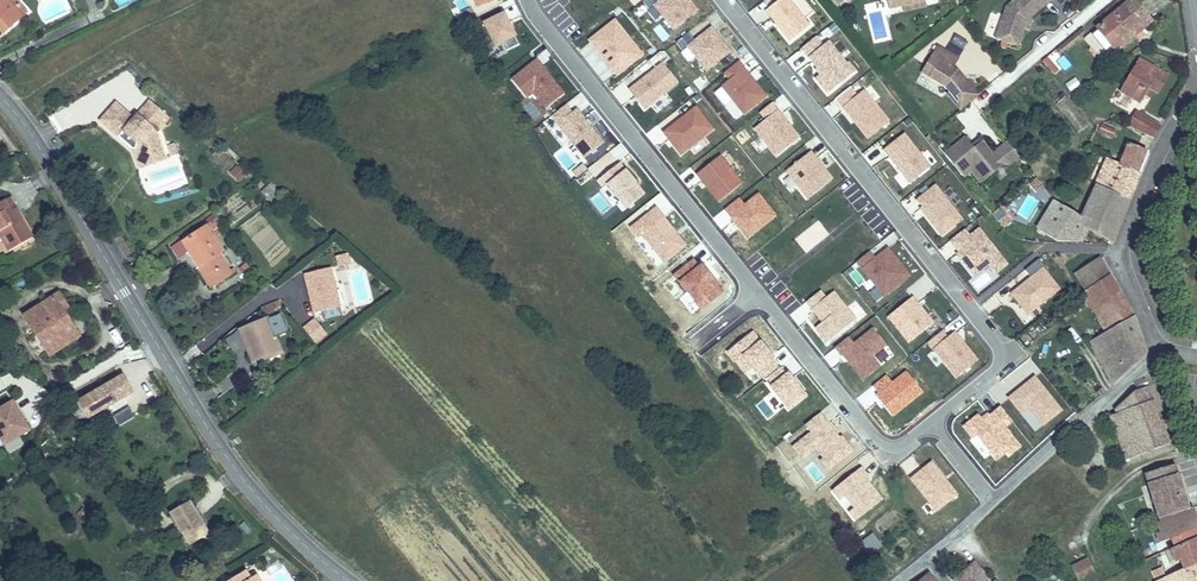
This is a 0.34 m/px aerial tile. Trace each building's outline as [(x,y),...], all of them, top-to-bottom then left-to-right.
[(5,32),(25,13),(13,0),(0,0),(0,26),(5,32)] [(578,25),(594,13),(584,0),(580,0),(567,10),(578,25)] [(699,11),(690,0),(645,0),(671,33),(699,11)] [(763,11),(788,42),(809,25),(790,0),(778,0),(763,11)] [(894,9),(908,6),(932,1),(932,0),(892,0),(894,9)] [(908,6),(909,12),(945,4),(944,0),(932,0),(932,1),(908,6)] [(1005,9),(995,41),(1009,45),(1012,37),(1021,40),(1024,31),(1027,23),(1029,21),(1052,1),(1052,0),(1016,0),(1005,9)] [(1086,35),(1106,58),(1153,18),(1138,0),(1127,0),(1086,35)] [(506,13),(482,24),(495,50),(518,38),(506,13)] [(616,18),(588,37),(615,77),(644,57),(616,18)] [(694,41),(688,34),(678,43),(707,74),(733,51),(710,26),(694,41)] [(948,52),(961,57),(967,42),(954,36),(948,52)] [(853,75),(830,39),(821,45),(816,37),(798,49),(826,92),(853,75)] [(1012,37),(1009,45),(1019,48),(1021,40),(1012,37)] [(579,52),(599,74),(609,65),(589,43),(579,52)] [(938,45),(926,63),(934,68),(929,75),(944,85),(948,91),(946,93),(959,109),(964,106),(977,95),(961,75),(958,78),(955,75),(957,71),(954,68),(959,60),(938,45)] [(645,111),(679,84),(657,56),(623,83),(645,111)] [(510,80),(527,100),(533,95),(546,110),(566,93),(536,58),(510,80)] [(1143,59),(1133,77),(1127,74),(1119,90),(1138,100),(1141,94),(1146,97),(1151,87),(1155,88),(1164,70),(1143,59)] [(738,61),(722,75),(727,81),(713,93),(738,121),(768,95),(738,61)] [(929,75),(934,68),(926,63),(921,71),(929,75)] [(1069,91),(1079,85),(1075,78),(1065,84),(1069,91)] [(624,104),(633,97),(624,84),(614,91),(624,104)] [(863,89),(856,94),(850,86),(833,99),(866,140),(890,122),(863,89)] [(123,97),(105,115),(123,132),(128,127),(142,140),(146,155),(165,149),(158,127),(171,112),(152,95),(141,107),(146,111),(142,115),(137,111),(123,97)] [(569,101),(549,118),(585,159),(605,142),(569,101)] [(774,158),(799,138),(771,102),(756,113),(763,121),(751,129),(774,158)] [(141,107),(137,111),(142,115),(146,111),(141,107)] [(1163,126),(1137,112),(1129,128),(1154,141),(1163,126)] [(1117,132),(1102,124),(1097,133),(1113,140),(1117,132)] [(165,149),(146,155),(142,140),(128,127),(123,132),(137,146),(143,164),(167,156),(165,149)] [(908,185),(930,167),(903,132),(880,150),(908,185)] [(982,182),(1006,162),(997,150),(992,153),(981,141),(974,147),(971,144),(966,137),(946,154),(964,176),(972,170),(982,182)] [(974,147),(981,141),(979,138),(971,144),(974,147)] [(1119,170),(1138,182),(1147,157),(1131,148),(1119,170)] [(566,151),(558,156),(567,170),(576,164),(566,151)] [(812,151),(777,175),(789,194),(796,189),(804,201),(832,181),(812,151)] [(620,215),(645,194),(617,161),(592,182),(620,215)] [(1127,207),(1138,182),(1119,170),(1110,164),(1097,190),(1127,207)] [(239,183),(247,175),(236,165),(228,174),(239,183)] [(267,197),(278,191),(268,178),(258,186),(267,197)] [(911,202),(940,238),(963,220),(934,184),(911,202)] [(17,239),(37,228),(14,189),(4,195),(0,189),(0,225),(6,223),(17,239)] [(1097,190),(1080,222),(1077,230),(1088,236),(1110,249),(1127,207),(1097,190)] [(1036,234),(1056,207),(1047,201),(1028,229),(1036,234)] [(1003,228),(1012,220),(1001,206),(992,213),(1003,228)] [(1080,222),(1056,207),(1036,234),(1055,246),(1080,248),(1088,236),(1077,230),(1080,222)] [(201,260),(214,279),(230,268),(217,249),(223,245),(205,220),(180,236),(186,246),(197,262),(201,260)] [(17,239),(6,223),(0,225),(0,226),(10,243),(17,239)] [(968,235),(964,229),(943,246),(970,280),(988,266),(994,275),(1008,264),(978,227),(968,235)] [(348,253),(346,244),(333,248),(335,256),(348,253)] [(190,267),(197,262),(186,246),(180,251),(190,267)] [(873,258),(869,252),(854,264),(882,299),(910,276),(887,247),(873,258)] [(338,298),(328,258),(302,265),(312,304),(338,298)] [(1039,259),(1022,269),(1029,280),(1009,292),(1024,316),(1052,299),(1060,293),(1039,259)] [(210,282),(214,279),(201,260),(197,262),(210,282)] [(979,290),(992,279),(984,269),(971,281),(979,290)] [(1096,315),(1118,300),(1108,283),(1080,301),(1105,340),(1109,337),(1096,315)] [(51,347),(82,328),(67,305),(73,300),(62,285),(26,308),(51,347)] [(803,313),(827,342),(855,320),(831,290),(803,313)] [(884,318),(907,345),(933,322),(910,296),(884,318)] [(1112,392),(1145,361),(1133,326),(1118,300),(1096,315),(1109,337),(1105,340),(1090,350),(1091,351),(1094,357),(1097,364),(1111,356),(1115,364),(1101,371),(1112,392)] [(324,323),(312,309),(300,319),(312,333),(324,323)] [(249,357),(260,353),(258,348),(275,342),(265,315),(237,326),(249,357)] [(954,379),(976,362),(946,326),(925,343),(954,379)] [(233,353),(242,350),(237,337),(227,340),(233,353)] [(258,348),(260,353),(262,356),(279,349),(275,342),(258,348)] [(1094,357),(1091,351),(1081,356),(1085,362),(1094,357)] [(1097,364),(1101,371),(1115,364),(1111,356),(1097,364)] [(1089,368),(1097,364),(1094,357),(1085,362),(1089,368)] [(1075,362),(1068,367),(1074,373),(1080,369),(1075,362)] [(1006,396),(1032,433),(1062,413),(1035,375),(1006,396)] [(87,424),(135,396),(124,378),(76,406),(87,424)] [(1155,390),(1154,387),(1147,387),(1114,416),(1116,420),(1110,422),(1122,460),(1172,443),(1155,390)] [(0,410),(0,441),(4,449),(33,432),(15,401),(0,410)] [(111,411),(119,427),(135,419),(127,403),(111,411)] [(1159,546),(1169,542),(1196,533),(1191,521),(1187,522),(1168,467),(1141,476),(1158,524),(1156,525),(1159,534),(1154,535),(1159,546)] [(193,537),(216,526),(195,488),(174,499),(193,537)] [(937,540),(951,528),(928,501),(912,515),(921,527),(924,525),(937,540)] [(867,556),(881,549),(872,533),(859,541),(867,556)] [(1169,558),(1175,571),(1178,569),(1181,576),(1196,568),(1196,536),(1196,533),(1169,542),(1174,556),(1169,558)] [(1086,557),(1071,565),(1079,580),(1085,580),(1095,576),(1086,557)] [(259,564),(255,567),(258,571),(251,576),(244,567),(225,578),(226,580),(270,580),(259,564)] [(1181,576),(1172,580),(1196,580),(1196,568),(1181,576)]
